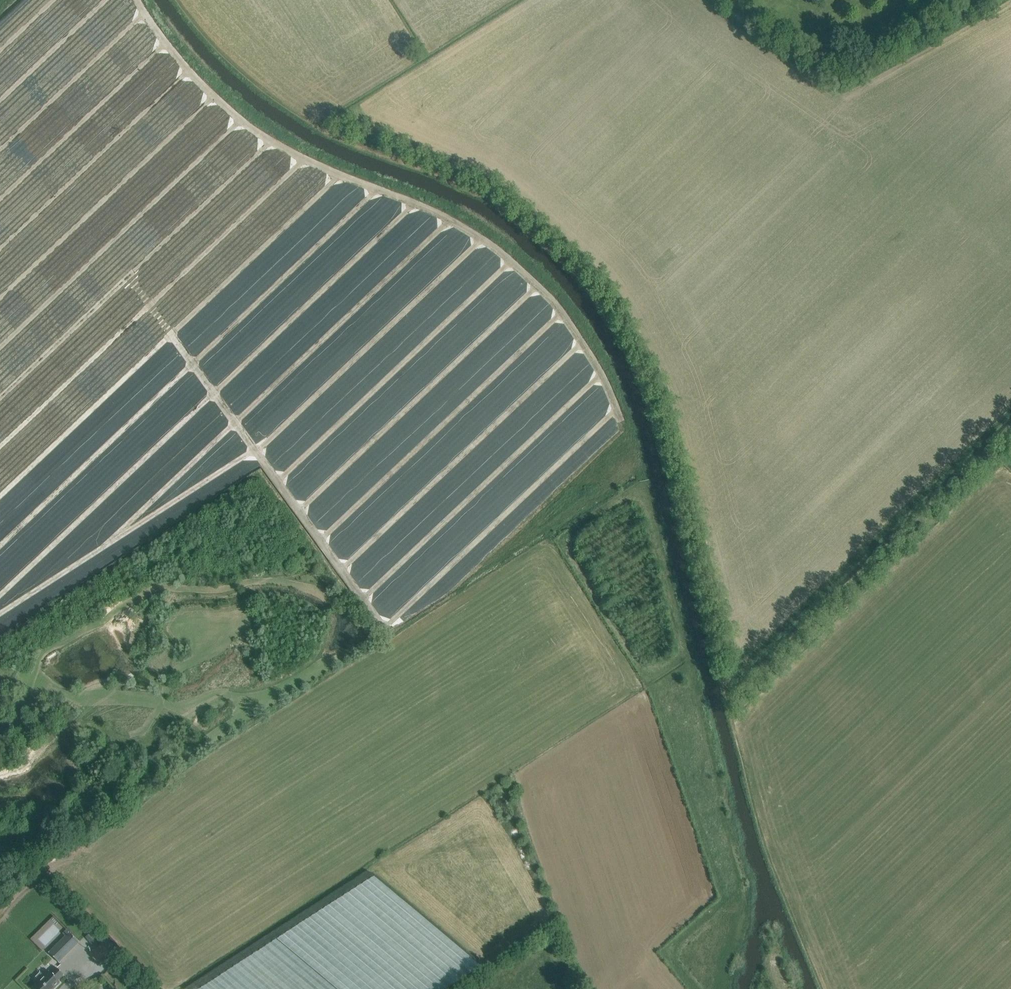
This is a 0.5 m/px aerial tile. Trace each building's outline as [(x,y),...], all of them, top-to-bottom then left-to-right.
[(79,943),(69,933),(49,953),(59,963),(79,943)] [(91,936),(87,939),(94,947),(98,943),(91,936)] [(90,954),(97,961),(97,963),(109,952),(101,944),(90,954)] [(35,988),(54,988),(61,983),(58,981),(64,975),(57,968),(51,974),(49,971),(44,977),(40,973),(35,978),(39,982),(37,984),(33,987),(35,988)]
